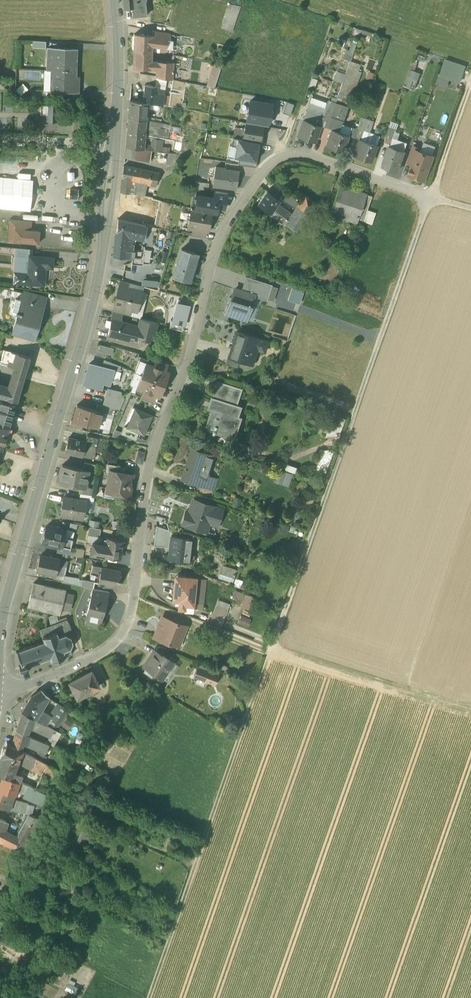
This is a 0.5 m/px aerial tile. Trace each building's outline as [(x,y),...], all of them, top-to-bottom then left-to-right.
[(125,9),(132,8),(133,17),(147,16),(145,0),(124,0),(125,9)] [(233,4),(231,3),(223,27),(232,30),(240,5),(233,4)] [(152,36),(135,34),(134,50),(152,51),(152,47),(166,49),(166,41),(170,41),(170,33),(153,30),(152,36)] [(347,48),(343,57),(350,60),(356,43),(352,42),(349,48),(347,48)] [(77,50),(48,49),(47,70),(76,71),(77,50)] [(152,51),(134,50),(133,68),(157,69),(156,77),(171,79),(172,64),(151,62),(152,51)] [(466,66),(445,59),(439,75),(450,78),(461,82),(466,66)] [(221,64),(214,62),(207,85),(214,86),(221,64)] [(348,67),(335,103),(348,107),(361,71),(348,67)] [(76,71),(47,70),(47,71),(51,71),(51,92),(78,93),(79,83),(76,83),(76,71)] [(409,70),(404,86),(414,90),(419,74),(409,70)] [(450,78),(439,75),(437,83),(447,86),(450,78)] [(157,87),(145,86),(143,101),(148,102),(155,103),(156,94),(157,87)] [(164,94),(156,94),(155,103),(155,104),(161,105),(163,105),(164,94)] [(325,106),(326,100),(311,96),(310,101),(325,106)] [(143,101),(130,100),(129,118),(146,120),(146,114),(148,102),(143,101)] [(246,121),(263,125),(267,125),(268,120),(269,120),(271,110),(270,110),(271,104),(250,100),(246,121)] [(287,101),(282,112),(289,115),(294,104),(287,101)] [(155,104),(154,103),(153,114),(160,115),(161,105),(155,104)] [(326,108),(310,103),(304,119),(320,125),(326,108)] [(348,107),(335,103),(332,110),(326,127),(331,129),(339,131),(341,124),(342,121),(343,121),(348,107)] [(58,105),(48,105),(48,106),(47,116),(47,123),(57,123),(58,105)] [(326,108),(320,125),(326,127),(332,110),(326,108)] [(368,119),(361,117),(358,126),(365,128),(368,119)] [(127,132),(144,134),(146,120),(129,118),(127,132)] [(320,125),(304,119),(298,136),(315,142),(320,125)] [(373,121),(368,119),(365,128),(364,131),(369,133),(373,121)] [(171,125),(146,120),(144,134),(168,139),(171,125)] [(263,125),(246,121),(245,126),(242,128),(242,131),(243,134),(242,139),(259,142),(263,125)] [(351,127),(341,124),(339,131),(349,135),(351,127)] [(365,128),(358,126),(357,129),(354,137),(360,139),(361,139),(364,131),(365,128)] [(237,138),(242,139),(243,134),(242,131),(242,128),(235,127),(233,137),(237,138)] [(389,127),(384,142),(391,145),(393,138),(396,129),(389,127)] [(339,131),(331,129),(325,146),(343,152),(349,135),(339,131)] [(369,133),(364,131),(361,139),(376,145),(379,136),(369,133)] [(144,134),(127,132),(126,147),(137,148),(143,149),(143,145),(144,134)] [(256,161),(259,142),(242,139),(237,138),(236,145),(234,156),(239,157),(254,160),(256,161)] [(407,143),(393,138),(391,145),(390,147),(404,152),(407,143)] [(162,141),(153,139),(152,146),(143,145),(143,149),(152,151),(160,152),(162,141)] [(361,139),(360,139),(354,156),(371,161),(377,145),(376,145),(361,139)] [(390,147),(389,146),(382,166),(397,171),(404,152),(390,147)] [(413,146),(407,162),(412,164),(417,150),(417,151),(418,148),(413,146)] [(137,148),(126,147),(124,158),(135,160),(137,148)] [(143,149),(137,148),(135,160),(150,162),(152,151),(143,149)] [(417,151),(417,150),(412,164),(408,175),(423,181),(432,156),(417,151)] [(176,154),(168,153),(166,164),(174,165),(176,154)] [(239,157),(238,163),(253,166),(254,160),(239,157)] [(142,170),(124,166),(122,179),(131,181),(140,182),(142,170)] [(238,171),(225,169),(225,168),(215,166),(212,184),(236,188),(238,171)] [(149,171),(142,170),(140,182),(147,184),(156,186),(159,173),(158,173),(159,173),(149,171)] [(131,181),(122,179),(121,193),(129,194),(131,181)] [(208,183),(195,180),(194,187),(207,189),(208,183)] [(140,182),(131,181),(129,194),(144,196),(147,184),(140,182)] [(366,194),(339,185),(328,217),(329,217),(331,212),(356,220),(355,221),(357,222),(362,208),(366,194)] [(280,199),(267,190),(257,204),(271,212),(276,204),(280,199)] [(226,192),(215,191),(213,197),(213,198),(225,200),(226,192)] [(300,201),(285,191),(281,197),(296,208),(300,201)] [(144,196),(129,194),(121,193),(119,204),(128,206),(142,208),(144,196)] [(213,197),(197,194),(194,208),(210,211),(215,212),(216,206),(223,207),(225,200),(213,198),(213,197)] [(371,196),(366,194),(362,208),(367,210),(371,196)] [(300,201),(296,208),(291,214),(285,223),(296,230),(316,202),(305,195),(300,201)] [(128,206),(119,204),(118,219),(127,222),(127,213),(128,206)] [(276,204),(271,212),(277,216),(282,208),(276,204)] [(194,208),(191,208),(187,226),(193,227),(205,229),(207,230),(211,212),(210,211),(194,208)] [(291,214),(282,208),(283,208),(282,208),(277,216),(285,223),(291,214)] [(32,222),(10,220),(8,242),(38,245),(40,232),(31,231),(32,222)] [(146,226),(119,220),(117,235),(132,238),(143,240),(146,226)] [(205,229),(193,227),(191,235),(204,237),(205,229)] [(132,238),(117,235),(114,256),(130,258),(131,245),(130,244),(132,238)] [(196,252),(180,248),(173,275),(180,277),(180,275),(189,278),(193,267),(195,260),(194,260),(196,252)] [(141,252),(133,251),(132,262),(149,264),(151,250),(141,249),(141,252)] [(27,258),(16,257),(15,274),(28,275),(29,257),(27,257),(27,258)] [(53,259),(29,257),(28,275),(27,285),(35,285),(35,281),(44,282),(45,269),(52,269),(53,259)] [(28,275),(15,274),(14,284),(27,285),(28,275)] [(272,285),(246,276),(241,290),(253,295),(267,300),(272,285)] [(142,278),(141,285),(158,287),(159,281),(142,278)] [(140,293),(128,289),(129,284),(120,282),(118,289),(120,289),(115,305),(114,305),(114,306),(130,310),(130,307),(136,308),(140,293)] [(292,287),(289,299),(300,303),(304,290),(292,287)] [(241,290),(234,288),(226,312),(245,319),(253,295),(241,290)] [(44,299),(26,294),(24,302),(41,307),(44,299)] [(19,301),(16,300),(12,313),(15,314),(16,312),(21,314),(24,302),(19,301)] [(41,307),(24,302),(21,314),(16,312),(15,314),(17,315),(12,333),(34,340),(38,329),(35,328),(41,307)] [(184,324),(189,305),(177,302),(173,320),(171,320),(169,327),(170,327),(182,330),(183,324),(184,324)] [(130,310),(114,306),(112,312),(123,315),(128,316),(130,310)] [(123,315),(112,312),(111,320),(108,336),(117,338),(120,324),(123,315)] [(157,324),(140,320),(138,328),(141,329),(139,340),(153,343),(157,324)] [(138,329),(120,324),(117,338),(133,343),(133,342),(137,343),(139,340),(141,329),(138,328),(138,329)] [(268,341),(238,331),(233,347),(231,346),(228,356),(240,360),(247,362),(252,348),(257,349),(264,352),(268,341)] [(113,350),(100,346),(98,352),(111,356),(113,350)] [(252,348),(247,362),(252,364),(257,349),(252,348)] [(4,350),(1,361),(0,360),(0,364),(14,367),(18,354),(4,350)] [(29,357),(18,354),(14,367),(14,368),(25,371),(29,357)] [(240,360),(228,356),(225,364),(237,368),(240,360)] [(167,363),(156,360),(153,366),(153,367),(164,371),(165,371),(167,363)] [(104,361),(103,368),(114,371),(119,373),(121,368),(104,361)] [(164,371),(153,367),(153,366),(146,363),(141,375),(163,384),(168,372),(165,371),(164,371)] [(103,368),(90,365),(85,386),(102,390),(104,384),(110,386),(114,371),(103,368)] [(25,371),(14,368),(8,388),(5,398),(16,402),(25,371)] [(163,384),(141,375),(136,388),(144,391),(144,390),(155,395),(158,396),(163,384)] [(241,388),(218,380),(218,381),(220,382),(215,397),(211,396),(211,397),(214,398),(206,424),(213,426),(211,431),(214,432),(217,425),(235,431),(241,417),(237,415),(241,406),(236,404),(241,388)] [(155,395),(144,390),(144,391),(141,398),(152,402),(155,395)] [(108,391),(103,407),(116,410),(120,411),(124,401),(121,394),(108,391)] [(0,400),(0,425),(8,428),(15,406),(1,402),(1,400),(0,400)] [(103,407),(97,405),(95,411),(102,413),(102,414),(114,417),(116,410),(103,407)] [(95,411),(77,406),(73,421),(73,422),(83,425),(98,428),(102,414),(102,413),(95,411)] [(152,416),(135,408),(127,427),(124,425),(124,426),(138,432),(144,435),(152,416)] [(83,425),(73,422),(73,421),(71,421),(69,428),(81,430),(83,425)] [(138,432),(124,426),(121,433),(135,439),(138,432)] [(121,433),(115,430),(112,437),(134,441),(135,439),(121,433)] [(99,439),(87,436),(86,442),(86,443),(83,457),(94,460),(99,439)] [(86,442),(68,438),(65,453),(82,457),(83,457),(86,443),(86,442)] [(214,454),(194,447),(184,477),(200,482),(204,484),(214,454)] [(138,450),(135,461),(143,463),(145,452),(138,450)] [(124,467),(107,463),(105,471),(110,472),(110,470),(112,471),(123,473),(124,467)] [(295,471),(297,466),(285,463),(284,468),(295,471)] [(97,466),(84,464),(83,469),(89,470),(89,471),(96,472),(97,466)] [(83,469),(62,465),(59,483),(79,487),(85,488),(89,471),(89,470),(83,469)] [(281,468),(277,481),(289,486),(294,473),(281,468)] [(112,471),(110,470),(110,472),(107,488),(112,489),(111,491),(113,494),(118,495),(120,493),(128,494),(132,474),(123,473),(112,471)] [(204,484),(200,482),(197,493),(210,498),(214,487),(204,484)] [(93,489),(85,488),(79,487),(78,493),(80,494),(92,496),(93,489)] [(92,496),(80,494),(79,499),(85,501),(85,502),(93,503),(94,496),(92,496)] [(79,499),(64,497),(60,516),(82,519),(85,502),(85,501),(79,499)] [(222,509),(193,499),(188,511),(186,510),(185,511),(188,512),(185,522),(182,521),(181,522),(206,530),(211,516),(219,518),(222,509)] [(65,529),(47,525),(43,544),(61,548),(63,538),(65,530),(65,529)] [(101,529),(89,527),(88,535),(99,537),(101,529)] [(154,546),(170,548),(171,536),(172,532),(157,527),(154,546)] [(74,532),(65,530),(63,538),(72,540),(74,532)] [(192,538),(171,536),(170,548),(169,560),(189,562),(192,538)] [(72,540),(63,538),(61,548),(61,547),(64,548),(71,549),(71,548),(73,540),(72,540)] [(123,541),(107,538),(105,549),(104,556),(120,559),(123,541)] [(105,549),(92,546),(90,554),(104,556),(105,549)] [(71,549),(64,548),(63,554),(75,556),(76,550),(71,548),(71,549)] [(59,559),(40,555),(36,571),(56,575),(58,565),(59,559)] [(74,577),(65,575),(66,566),(58,565),(56,575),(64,577),(62,582),(73,584),(74,577)] [(218,578),(232,582),(235,570),(221,566),(218,578)] [(120,572),(101,568),(100,573),(98,583),(117,587),(120,572)] [(272,569),(268,584),(282,588),(286,573),(272,569)] [(196,579),(187,578),(187,581),(175,580),(173,601),(180,601),(194,602),(196,579)] [(95,582),(83,579),(82,586),(92,588),(93,588),(95,582)] [(66,591),(34,583),(28,606),(60,614),(61,608),(65,594),(66,591)] [(93,588),(92,588),(90,595),(92,595),(92,594),(105,599),(108,591),(93,588)] [(233,591),(223,588),(221,593),(231,597),(233,591)] [(246,593),(241,607),(251,610),(255,597),(246,593)] [(73,596),(65,594),(61,608),(70,610),(73,596)] [(105,599),(92,594),(92,595),(85,618),(99,622),(105,599)] [(194,602),(180,601),(179,609),(184,609),(186,611),(192,612),(193,610),(194,602)] [(217,606),(228,610),(229,604),(219,601),(217,606)] [(209,625),(221,629),(228,610),(217,606),(216,606),(209,625)] [(186,626),(164,617),(156,638),(178,647),(186,626)] [(250,620),(240,617),(238,624),(248,627),(250,620)] [(67,619),(41,628),(42,637),(41,637),(42,638),(44,641),(39,643),(38,642),(37,642),(37,643),(32,645),(31,644),(30,644),(31,646),(26,648),(25,647),(24,648),(24,647),(23,647),(23,648),(18,651),(16,650),(16,651),(17,652),(21,665),(18,666),(20,673),(28,671),(26,665),(29,664),(29,665),(30,665),(30,664),(36,662),(37,663),(38,662),(37,661),(43,659),(43,660),(45,660),(44,659),(49,657),(50,661),(50,662),(51,662),(52,662),(52,661),(63,657),(63,658),(65,658),(65,657),(70,655),(70,656),(72,655),(72,654),(73,654),(72,653),(71,653),(70,649),(71,644),(73,643),(72,642),(71,642),(70,639),(71,637),(74,634),(71,631),(67,619)] [(175,653),(158,646),(155,652),(162,656),(163,656),(171,661),(175,653)] [(162,656),(155,652),(150,660),(149,659),(144,666),(161,679),(173,662),(171,661),(163,656),(162,657),(162,656)] [(218,676),(198,668),(194,677),(215,685),(218,676)] [(91,671),(69,682),(72,688),(75,693),(77,698),(99,687),(91,671)] [(42,689),(33,695),(22,712),(35,718),(39,711),(41,708),(37,705),(40,700),(45,703),(50,696),(42,689)] [(45,703),(40,700),(37,705),(41,708),(39,711),(40,711),(45,703)] [(58,703),(48,717),(50,718),(47,724),(55,728),(68,710),(58,703)] [(104,709),(92,703),(87,714),(99,719),(101,716),(102,713),(104,709)] [(40,711),(39,711),(35,718),(47,724),(50,718),(48,717),(46,716),(42,713),(40,711)] [(35,718),(22,712),(16,729),(27,734),(31,726),(35,718)] [(47,724),(35,718),(31,726),(51,736),(55,728),(47,724)] [(62,725),(69,727),(71,720),(64,718),(62,725)] [(61,731),(55,728),(51,736),(57,739),(61,731)] [(27,734),(16,729),(11,744),(22,749),(24,745),(21,744),(22,742),(26,744),(30,736),(27,734)] [(38,739),(30,736),(26,744),(34,748),(38,739)] [(7,741),(0,759),(0,774),(11,778),(18,762),(23,751),(23,750),(22,749),(11,744),(7,741)] [(36,758),(23,751),(18,762),(30,768),(36,758)] [(56,769),(36,758),(30,768),(41,775),(51,780),(56,769)] [(2,775),(0,781),(0,807),(9,810),(12,800),(10,800),(12,795),(14,796),(19,782),(11,778),(2,775)] [(27,787),(23,797),(38,804),(43,794),(27,787)] [(12,800),(9,810),(25,814),(28,805),(12,800)] [(42,819),(29,815),(16,839),(19,840),(28,844),(33,847),(42,832),(37,829),(42,819)] [(0,820),(0,840),(4,832),(8,823),(0,820)] [(4,832),(0,840),(0,842),(15,849),(19,840),(16,839),(4,832)] [(28,844),(19,840),(15,849),(24,854),(28,844)] [(45,952),(38,947),(33,954),(40,959),(45,952)]
